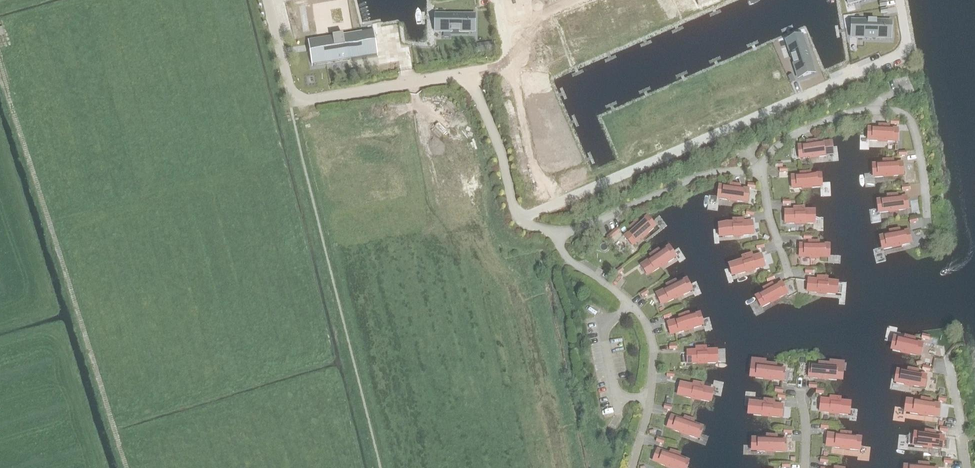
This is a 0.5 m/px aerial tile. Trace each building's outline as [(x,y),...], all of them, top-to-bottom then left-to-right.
[(294,19),(325,13),(322,0),(319,0),(291,5),(294,19)] [(324,3),(326,9),(347,3),(346,0),(335,0),(324,3)] [(469,32),(469,15),(441,15),(441,32),(469,32)] [(857,21),(857,38),(885,39),(885,22),(857,21)] [(366,32),(313,41),(317,65),(377,55),(374,31),(366,32)] [(804,42),(788,47),(796,74),(813,69),(804,42)] [(494,51),(493,43),(485,44),(486,52),(494,51)] [(879,129),(869,129),(869,140),(878,140),(878,141),(878,142),(887,142),(887,141),(896,141),(896,129),(887,129),(887,127),(889,127),(889,126),(878,126),(878,127),(879,127),(879,129)] [(799,147),(800,158),(810,157),(810,158),(809,158),(810,159),(819,158),(819,157),(818,157),(818,156),(828,155),(826,144),(817,145),(817,143),(817,142),(806,143),(806,144),(808,144),(809,146),(799,147)] [(874,165),(875,176),(884,176),(884,177),(893,176),(892,176),(892,175),(902,174),(901,163),(892,164),(891,161),(893,161),(893,160),(882,161),(883,162),(883,164),(874,165)] [(820,187),(820,176),(810,176),(810,174),(811,174),(811,173),(800,174),(802,174),(802,177),(793,177),(793,189),(803,188),(803,189),(802,189),(812,189),(812,188),(811,188),(820,187)] [(746,201),(747,190),(740,189),(740,186),(729,185),(729,188),(720,187),(719,198),(728,199),(728,201),(737,202),(737,200),(746,201)] [(878,201),(880,212),(889,211),(889,212),(898,211),(898,210),(897,210),(907,208),(905,197),(896,199),(896,196),(898,196),(897,195),(887,197),(888,200),(878,201)] [(796,212),(786,212),(786,223),(796,223),(796,224),(795,224),(804,224),(804,223),(813,223),(813,212),(804,212),(804,209),(794,209),(796,209),(796,212)] [(654,227),(647,218),(640,224),(638,222),(630,229),(632,231),(626,236),(633,245),(640,239),(641,240),(648,234),(647,233),(654,227)] [(724,225),(725,236),(734,236),(734,237),(743,236),(743,235),(742,236),(742,235),(752,234),(751,223),(742,224),(742,221),(742,220),(731,221),(731,222),(733,222),(733,224),(724,225)] [(881,237),(884,248),(893,246),(893,247),(892,247),(893,248),(902,246),(902,245),(901,245),(910,242),(908,231),(898,233),(898,231),(900,231),(900,230),(889,232),(889,233),(890,233),(890,235),(881,237)] [(801,246),(801,257),(810,257),(810,258),(819,259),(819,258),(818,258),(818,257),(828,258),(828,246),(819,246),(819,244),(819,243),(808,243),(810,243),(810,246),(801,246)] [(668,248),(660,254),(659,252),(659,251),(649,257),(650,257),(652,256),(653,258),(645,264),(652,273),(659,268),(660,268),(659,268),(660,269),(667,264),(667,263),(667,264),(666,263),(674,258),(668,248)] [(734,264),(737,275),(746,272),(747,272),(746,273),(755,271),(755,270),(754,270),(763,267),(760,256),(751,259),(750,256),(751,256),(751,255),(740,258),(740,259),(742,259),(743,261),(734,264)] [(828,280),(828,279),(817,278),(817,279),(819,279),(819,281),(809,281),(808,292),(818,293),(817,293),(817,294),(826,295),(827,294),(826,294),(826,293),(836,294),(837,283),(827,282),(827,280),(828,280)] [(669,289),(661,293),(666,303),(674,299),(675,299),(674,300),(683,296),(682,296),(682,295),(690,291),(686,281),(677,285),(676,283),(676,282),(666,287),(668,286),(669,289)] [(762,307),(770,303),(771,303),(770,303),(771,304),(779,299),(778,299),(786,294),(781,284),(772,289),(771,286),(773,286),(772,285),(763,290),(763,291),(764,290),(765,293),(757,297),(762,307)] [(699,315),(690,318),(689,315),(679,318),(681,318),(681,320),(672,323),(675,333),(685,331),(685,332),(684,332),(693,330),(693,329),(692,329),(702,326),(699,315)] [(909,354),(910,353),(919,355),(921,344),(912,342),(913,340),(915,340),(904,337),(904,338),(905,338),(904,341),(895,339),(892,350),(902,352),(901,352),(901,353),(910,355),(910,354),(909,354)] [(706,352),(706,349),(707,349),(696,349),(696,350),(698,349),(698,352),(688,352),(689,364),(698,363),(698,364),(698,365),(707,364),(706,364),(706,363),(716,363),(716,352),(706,352)] [(830,365),(819,363),(819,364),(821,364),(821,367),(812,366),(810,377),(820,378),(820,379),(819,379),(828,380),(828,379),(837,380),(839,369),(829,368),(829,365),(830,365)] [(775,365),(764,364),(764,365),(766,365),(766,368),(757,367),(755,378),(765,379),(765,380),(764,380),(774,381),(774,380),(773,380),(783,381),(784,369),(774,368),(774,366),(775,366),(775,365)] [(918,372),(907,370),(908,370),(907,373),(898,371),(896,382),(905,384),(905,385),(914,387),(914,386),(913,386),(923,387),(925,376),(916,375),(916,372),(918,372)] [(704,386),(693,384),(695,385),(694,387),(685,385),(683,396),(692,398),(692,399),(691,399),(700,401),(700,400),(709,402),(712,391),(702,389),(703,386),(703,387),(704,386)] [(822,400),(821,412),(830,413),(830,414),(839,415),(839,414),(838,414),(838,413),(848,414),(849,403),(840,402),(840,400),(841,400),(841,399),(830,398),(830,399),(832,399),(831,401),(822,400)] [(911,401),(910,413),(919,414),(919,415),(918,415),(928,416),(927,416),(927,415),(937,417),(938,405),(929,404),(929,401),(930,402),(930,401),(919,399),(919,400),(921,400),(921,403),(911,401)] [(763,416),(762,416),(762,417),(771,418),(771,417),(771,416),(780,417),(782,406),(772,405),(773,403),(774,403),(774,402),(764,401),(764,402),(764,404),(754,403),(753,415),(763,416)] [(695,421),(684,418),(686,419),(685,422),(676,419),(673,429),(682,432),(682,433),(681,433),(690,436),(689,435),(690,435),(699,438),(702,427),(693,424),(694,422),(695,421)] [(941,449),(942,437),(933,436),(933,434),(935,434),(935,433),(925,432),(925,433),(925,436),(915,435),(914,446),(924,447),(923,447),(923,448),(932,449),(932,448),(941,449)] [(833,436),(831,447),(841,448),(841,449),(840,449),(849,450),(849,449),(858,450),(860,439),(850,438),(851,435),(840,433),(840,434),(842,434),(842,437),(833,436)] [(776,437),(765,437),(765,438),(767,438),(767,440),(758,440),(758,452),(767,452),(767,453),(776,453),(776,452),(785,452),(785,441),(776,441),(776,438),(776,437)] [(670,452),(670,453),(672,453),(671,456),(662,452),(658,463),(667,466),(667,467),(666,467),(668,467),(685,467),(688,462),(679,459),(679,456),(680,456),(670,452)]
